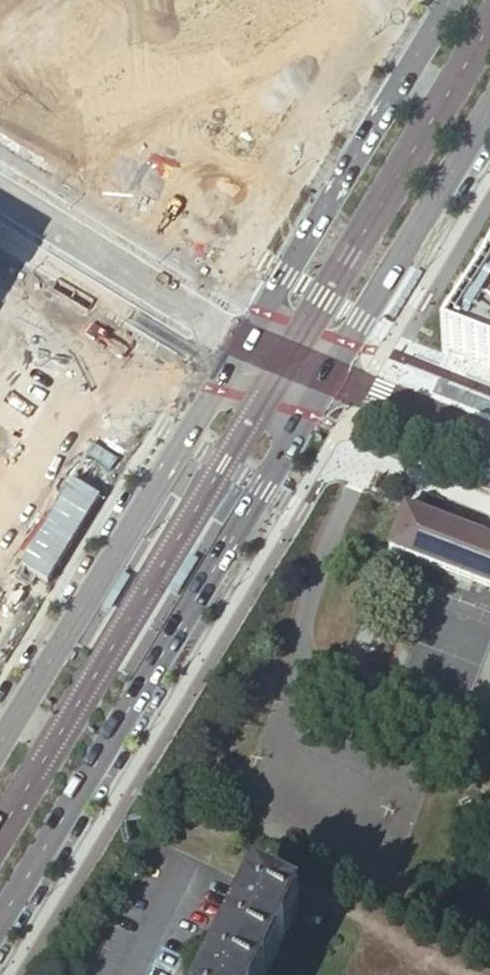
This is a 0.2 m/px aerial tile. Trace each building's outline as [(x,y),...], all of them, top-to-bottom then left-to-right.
[(480,241),(472,254),(477,257),(485,244),(480,241)] [(489,369),(489,274),(444,351),(452,355),(466,364),(468,360),(489,369)] [(464,278),(459,275),(451,288),(456,292),(464,278)] [(445,298),(440,307),(445,310),(451,301),(445,298)] [(404,508),(387,550),(489,590),(489,541),(404,508)] [(296,908),(253,886),(209,974),(263,974),(296,908)]
